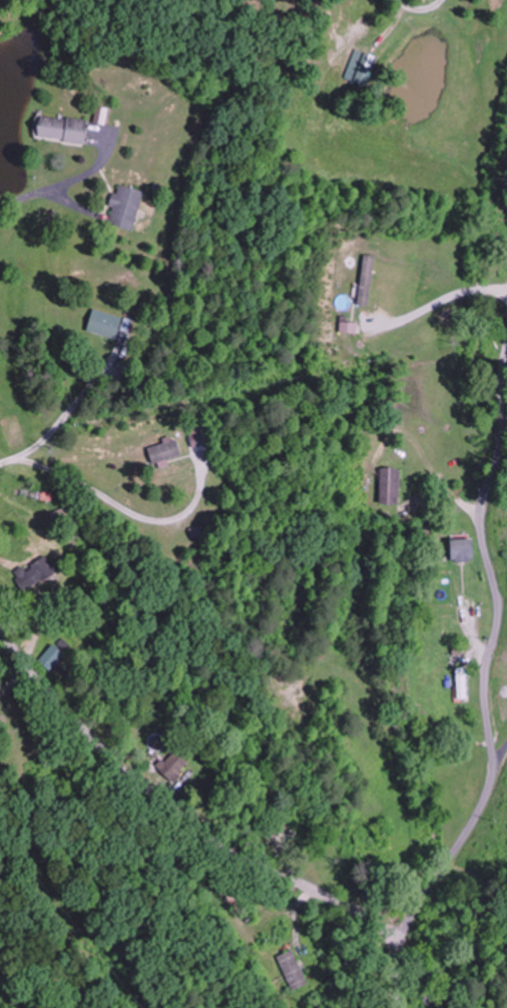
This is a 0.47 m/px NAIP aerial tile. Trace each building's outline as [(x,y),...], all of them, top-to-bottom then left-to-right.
[(344,76),(362,85),(375,58),(358,49),(344,76)] [(86,120),(37,114),(34,137),(83,143),(86,120)] [(132,230),(142,191),(116,184),(106,224),(132,230)] [(368,307),(374,257),(362,255),(356,305),(368,307)] [(114,339),(121,317),(92,308),(85,330),(114,339)] [(150,464),(180,456),(175,440),(146,448),(150,464)] [(398,468),(378,468),(378,504),(398,504),(398,468)] [(448,539),(448,562),(471,562),(471,539),(448,539)] [(52,579),(49,560),(15,566),(18,585),(52,579)] [(37,660),(48,671),(64,655),(53,644),(37,660)] [(456,701),(467,701),(467,668),(456,668),(456,701)] [(189,769),(178,751),(158,764),(169,781),(189,769)] [(275,958),(293,991),(307,983),(290,950),(275,958)]
